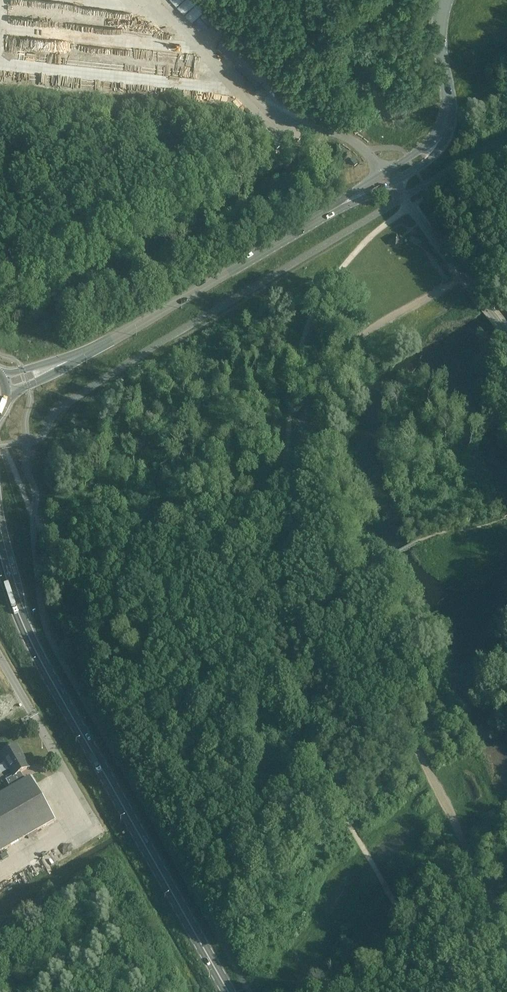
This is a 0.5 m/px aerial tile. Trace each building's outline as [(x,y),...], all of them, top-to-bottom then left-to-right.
[(397,236),(391,241),(396,246),(401,242),(397,236)] [(0,754),(0,755),(13,776),(6,780),(11,788),(25,780),(21,772),(27,768),(20,755),(22,754),(17,745),(0,754)] [(55,820),(30,777),(25,780),(11,788),(0,794),(0,852),(55,820)]
